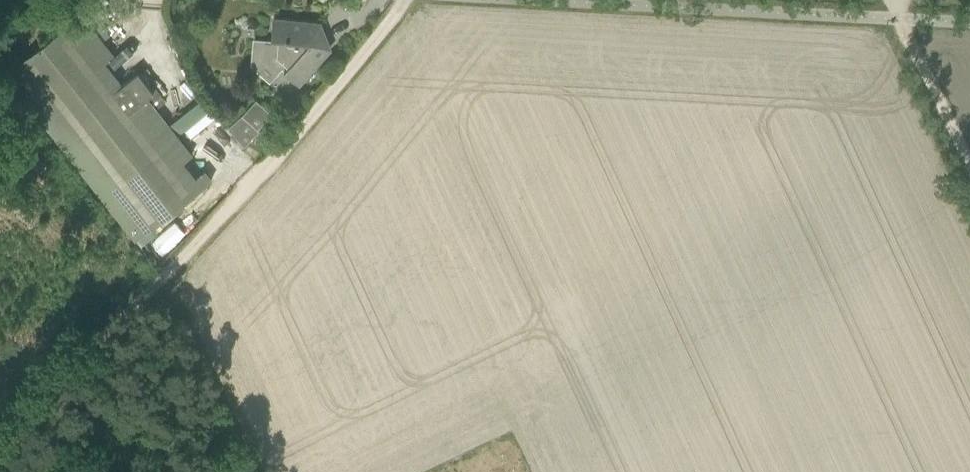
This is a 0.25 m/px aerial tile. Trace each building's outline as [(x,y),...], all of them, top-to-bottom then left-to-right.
[(4,74),(17,90),(139,242),(214,182),(207,172),(197,180),(185,164),(194,156),(169,125),(177,119),(175,116),(182,111),(180,107),(165,119),(156,108),(165,101),(153,86),(150,88),(137,72),(121,85),(103,63),(113,55),(80,14),(4,74)] [(281,69),(283,71),(298,84),(329,49),(319,24),(273,19),(271,42),(252,40),(250,66),(267,59),(280,70),(281,69)] [(256,130),(270,115),(255,101),(240,117),(226,128),(243,147),(257,132),(256,130)]
